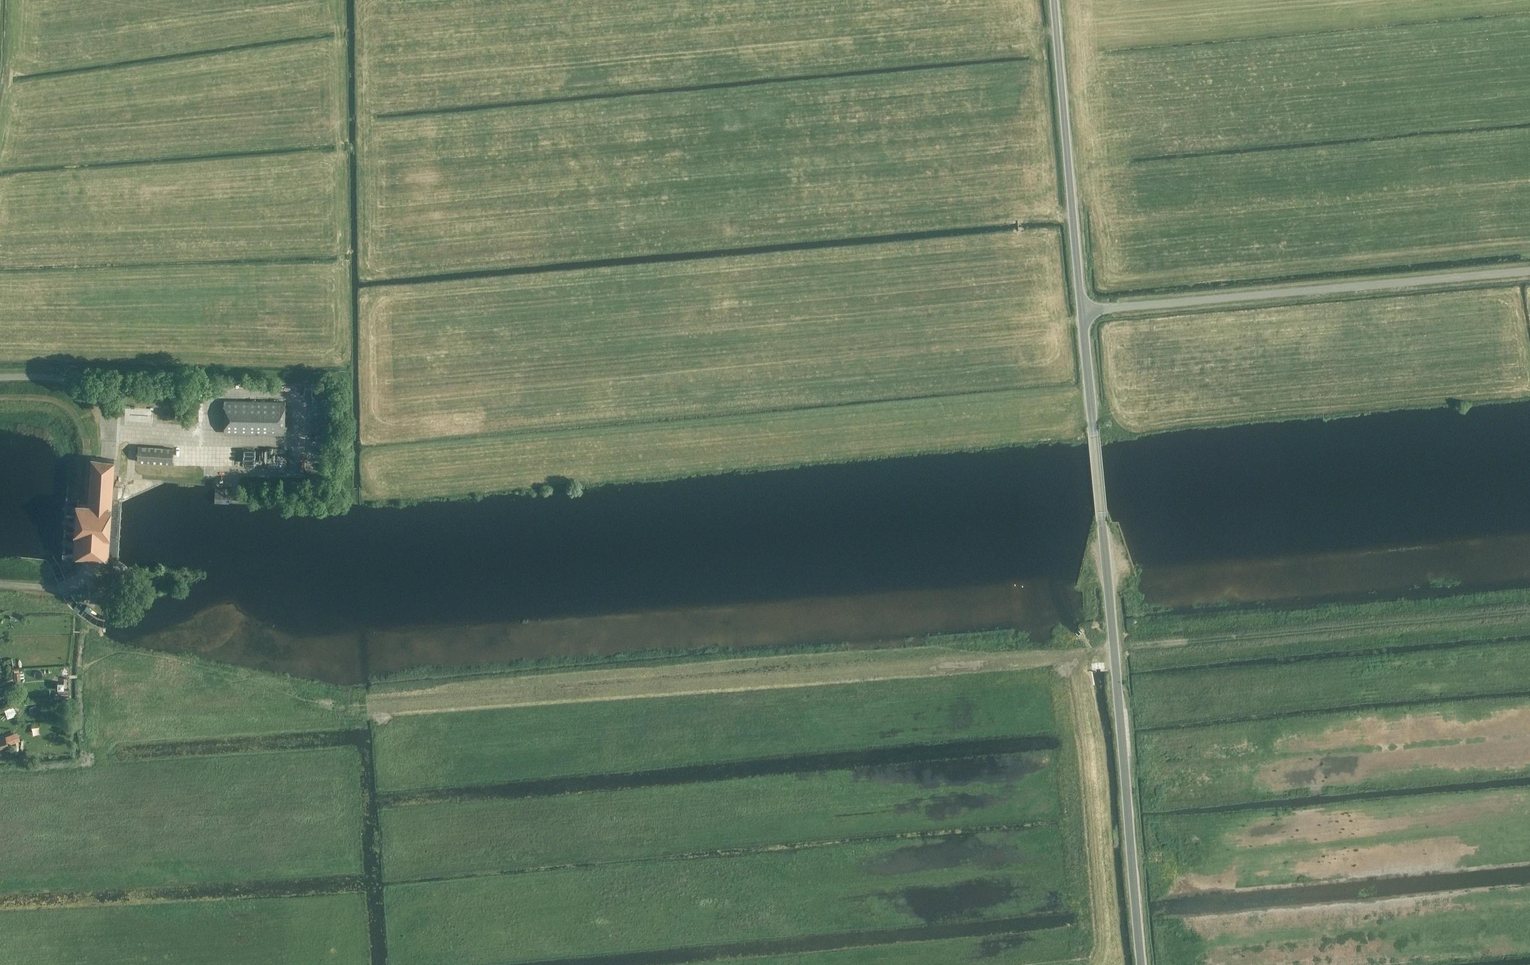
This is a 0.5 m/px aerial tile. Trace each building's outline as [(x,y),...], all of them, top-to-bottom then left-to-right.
[(155,385),(142,385),(142,400),(155,400),(155,385)] [(309,407),(303,407),(300,387),(282,389),(284,399),(287,399),(288,406),(295,405),(296,414),(303,413),(303,411),(309,410),(309,407)] [(224,400),(224,434),(283,434),(284,401),(224,400)] [(168,423),(170,408),(163,407),(161,422),(168,423)] [(172,449),(138,447),(137,462),(171,464),(172,449)] [(78,503),(75,553),(107,555),(110,522),(111,505),(114,460),(91,459),(88,503),(78,503)] [(220,488),(214,488),(214,503),(229,503),(229,493),(229,488),(220,488)] [(12,705),(5,707),(7,714),(13,712),(12,705)] [(0,738),(0,748),(9,745),(8,744),(15,742),(12,734),(0,738)]
